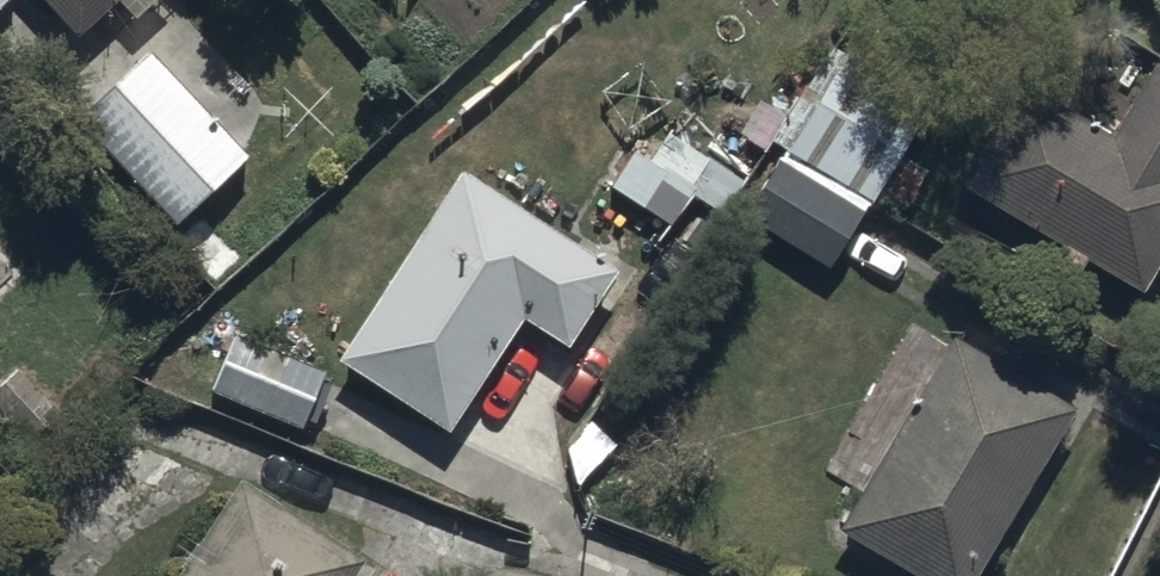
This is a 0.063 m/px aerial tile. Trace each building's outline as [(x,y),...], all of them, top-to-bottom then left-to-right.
[(77,45),(125,0),(34,0),(77,45)] [(835,56),(733,215),(830,276),(932,116),(835,56)] [(253,168),(148,62),(83,126),(188,232),(253,168)] [(1154,69),(1113,141),(1019,89),(956,202),(1084,273),(1141,306),(1159,273),(1159,73),(1154,69)] [(637,148),(604,197),(668,241),(689,209),(713,226),(742,184),(670,136),(654,160),(637,148)] [(455,180),(337,371),(452,439),(519,327),(574,360),(619,284),(455,180)] [(954,348),(836,540),(895,575),(979,575),(1074,422),(954,348)] [(368,570),(235,490),(183,575),(364,575),(368,570)]
